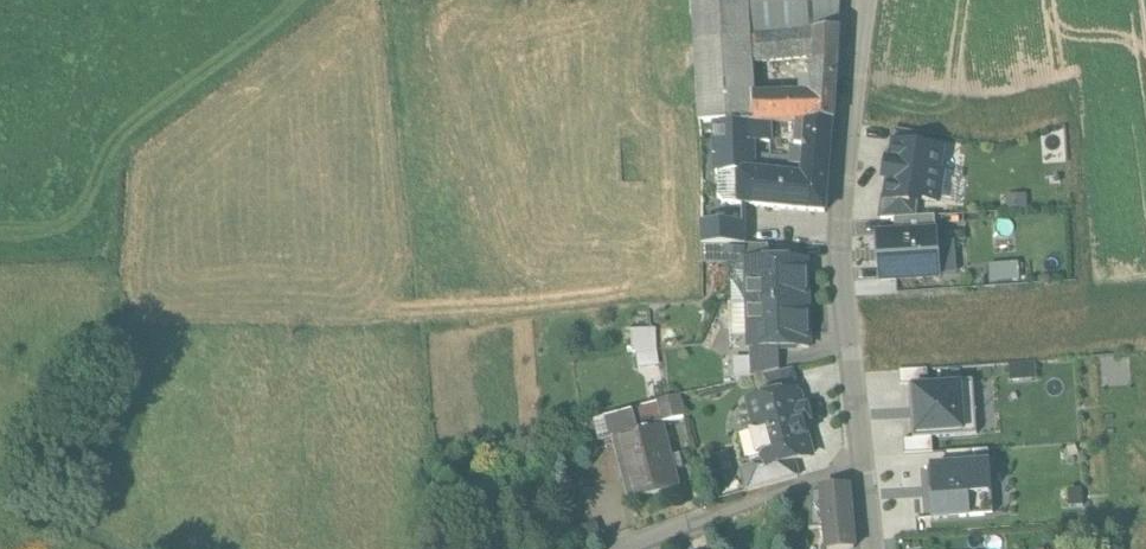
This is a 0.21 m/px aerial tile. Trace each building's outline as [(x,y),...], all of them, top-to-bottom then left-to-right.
[(696,50),(721,49),(750,48),(750,44),(750,42),(749,12),(749,0),(693,0),(696,50)] [(749,12),(840,7),(841,0),(749,0),(749,12)] [(838,32),(750,44),(750,48),(753,69),(815,62),(837,60),(838,32)] [(750,48),(721,49),(726,130),(726,132),(738,131),(755,130),(754,103),(753,69),(750,48)] [(721,49),(696,50),(701,131),(726,130),(721,49)] [(837,60),(815,62),(814,100),(814,126),(832,125),(833,123),(837,60)] [(814,100),(771,102),(770,129),(807,127),(814,126),(814,100)] [(771,102),(754,103),(755,130),(770,129),(771,102)] [(802,182),(766,179),(763,213),(824,216),(826,184),(827,184),(831,143),(832,125),(814,126),(807,127),(802,182)] [(738,131),(726,132),(726,130),(701,131),(702,183),(702,253),(728,253),(745,252),(744,213),(742,212),(740,177),(738,131)] [(892,147),(894,147),(895,146),(920,149),(922,135),(894,131),(892,147)] [(920,149),(895,146),(894,147),(892,164),(887,164),(884,182),(889,183),(887,200),(886,201),(909,205),(910,199),(919,201),(938,204),(942,173),(939,173),(942,153),(920,149)] [(766,179),(740,177),(742,212),(744,213),(763,213),(766,179)] [(886,201),(887,200),(884,200),(881,221),(894,221),(916,219),(919,201),(910,199),(909,205),(886,201)] [(916,219),(894,221),(895,237),(935,234),(935,235),(936,235),(935,218),(916,219)] [(895,237),(878,238),(880,263),(881,282),(938,278),(936,259),(937,259),(935,235),(935,234),(895,237)] [(745,252),(728,253),(728,268),(747,267),(747,266),(769,265),(769,251),(745,252)] [(1025,262),(995,261),(994,278),(1025,279),(1025,262)] [(769,265),(747,266),(747,267),(748,310),(808,308),(806,264),(769,265)] [(808,308),(748,310),(750,354),(809,352),(808,308)] [(639,337),(641,356),(661,354),(659,334),(639,337)] [(900,387),(909,386),(928,385),(927,371),(899,373),(900,387)] [(928,385),(909,386),(913,441),(932,440),(977,436),(973,382),(928,385)] [(794,397),(749,408),(757,438),(768,438),(768,439),(772,440),(771,457),(763,460),(765,470),(766,473),(794,465),(811,461),(807,444),(811,436),(809,430),(802,426),(799,414),(803,407),(801,401),(794,397)] [(679,403),(633,415),(634,421),(625,423),(630,442),(664,434),(663,430),(684,425),(679,403)] [(625,422),(583,433),(589,455),(614,449),(613,447),(620,445),(630,442),(625,423),(625,422)] [(630,442),(620,445),(635,505),(679,494),(664,434),(630,442)] [(932,440),(913,441),(904,442),(905,456),(933,454),(932,440)] [(946,454),(947,468),(987,465),(990,465),(989,451),(946,454)] [(766,473),(765,470),(743,476),(748,497),(798,482),(794,465),(766,473)] [(947,468),(927,470),(930,521),(993,517),(991,493),(989,494),(987,465),(947,468)] [(823,494),(823,493),(822,493),(822,494),(812,498),(810,498),(811,500),(809,532),(809,534),(811,534),(811,533),(826,533),(827,548),(853,548),(848,490),(848,489),(843,490),(823,494)]
